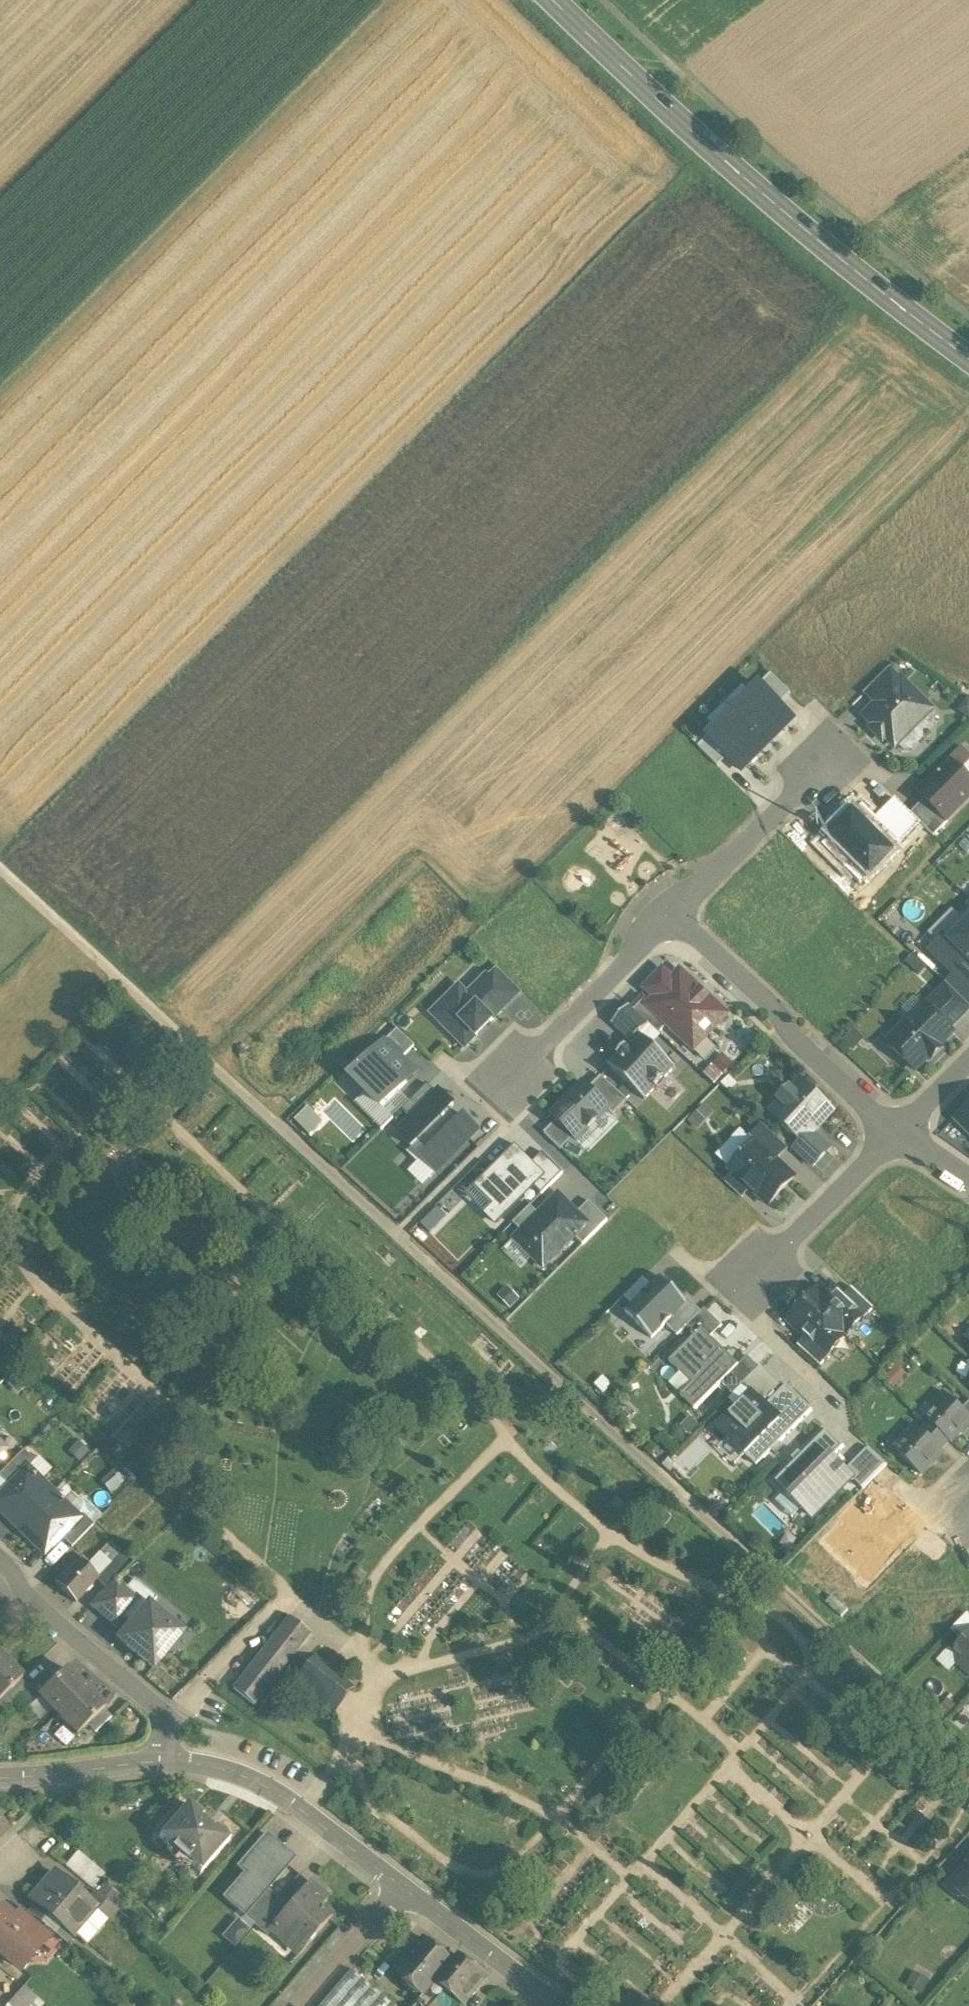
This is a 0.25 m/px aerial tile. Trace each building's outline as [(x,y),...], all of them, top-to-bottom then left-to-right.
[(890,668),(864,693),(876,705),(881,700),(902,680),(890,668)] [(771,674),(759,685),(779,705),(791,693),(771,674)] [(902,680),(881,700),(876,705),(864,716),(873,725),(873,730),(881,739),(887,739),(895,747),(932,710),(902,680)] [(759,685),(734,712),(768,745),(794,719),(779,705),(759,685)] [(741,772),(768,745),(734,712),(707,738),(727,758),(741,772)] [(718,767),(727,758),(707,738),(698,748),(718,767)] [(925,800),(946,821),(968,798),(968,782),(960,773),(968,764),(968,754),(964,749),(963,749),(924,789),(930,795),(925,800)] [(898,845),(920,823),(911,814),(896,800),(874,822),(898,845)] [(920,823),(934,837),(948,823),(946,821),(925,800),(911,814),(920,823)] [(867,876),(898,845),(874,822),(858,806),(828,837),(867,876)] [(968,970),(968,913),(931,951),(956,976),(966,967),(968,970)] [(968,1007),(968,970),(966,967),(956,976),(947,985),(968,1007)] [(497,969),(489,977),(496,984),(505,976),(497,969)] [(667,1025),(693,1050),(695,1049),(706,1037),(727,1016),(681,972),(672,981),(663,973),(646,990),(655,998),(648,1006),(667,1025)] [(468,994),(459,986),(431,1014),(465,1048),(504,1009),(488,993),(496,984),(489,977),(487,975),(468,994)] [(521,992),(505,976),(496,984),(488,993),(504,1009),(521,992)] [(924,1008),(947,1031),(949,1029),(968,1010),(968,1007),(947,985),(924,1008)] [(641,1000),(633,1009),(650,1025),(659,1034),(667,1025),(648,1006),(641,1000)] [(629,1006),(612,1024),(630,1041),(638,1033),(640,1035),(650,1025),(633,1009),(629,1006)] [(947,1031),(924,1008),(888,1043),(915,1070),(928,1057),(930,1060),(942,1048),(940,1045),(952,1033),(949,1029),(947,1031)] [(415,1046),(397,1030),(386,1041),(403,1058),(415,1046)] [(640,1035),(638,1033),(630,1041),(608,1065),(645,1100),(675,1068),(640,1035)] [(720,1049),(706,1037),(695,1049),(708,1062),(720,1049)] [(386,1041),(369,1057),(363,1056),(360,1067),(351,1076),(382,1107),(407,1082),(402,1077),(407,1072),(402,1067),(407,1062),(403,1058),(386,1041)] [(722,1056),(705,1073),(717,1084),(733,1067),(722,1056)] [(602,1076),(589,1090),(609,1110),(614,1115),(628,1102),(602,1076)] [(411,1119),(437,1092),(427,1083),(401,1110),(411,1119)] [(582,1083),(551,1115),(557,1121),(574,1138),(577,1141),(609,1110),(589,1090),(582,1083)] [(830,1111),(800,1083),(795,1089),(793,1087),(788,1090),(784,1094),(781,1098),(778,1103),(780,1105),(774,1111),(783,1119),(781,1122),(784,1127),(788,1130),(793,1133),(796,1130),(805,1139),(812,1131),(830,1111)] [(422,1158),(438,1173),(479,1130),(464,1116),(457,1124),(447,1113),(455,1105),(439,1089),(437,1092),(411,1119),(397,1133),(411,1147),(418,1140),(429,1151),(422,1158)] [(313,1134),(326,1121),(311,1106),(298,1119),(313,1134)] [(968,1134),(968,1107),(956,1121),(968,1134)] [(574,1138),(557,1121),(544,1134),(561,1151),(574,1138)] [(757,1143),(777,1161),(788,1149),(762,1125),(751,1137),(757,1143)] [(805,1139),(795,1149),(813,1166),(830,1148),(812,1131),(805,1139)] [(777,1161),(757,1143),(731,1171),(733,1173),(751,1189),(768,1205),(794,1177),(777,1161)] [(481,1210),(496,1224),(533,1186),(543,1175),(530,1162),(513,1146),(473,1188),(488,1202),(481,1210)] [(533,1186),(541,1194),(563,1172),(541,1151),(530,1162),(543,1175),(533,1186)] [(742,1198),(751,1189),(733,1173),(725,1182),(742,1198)] [(521,1233),(515,1239),(544,1267),(574,1237),(587,1224),(577,1214),(558,1195),(539,1215),(521,1233)] [(574,1237),(583,1245),(607,1220),(589,1202),(577,1214),(587,1224),(574,1237)] [(521,1233),(539,1215),(530,1207),(513,1225),(521,1233)] [(631,1309),(627,1314),(652,1339),(665,1325),(687,1303),(662,1278),(650,1290),(631,1309)] [(830,1284),(821,1294),(817,1290),(788,1320),(806,1337),(826,1356),(828,1354),(862,1317),(864,1316),(843,1296),(830,1284)] [(874,1308),(852,1287),(843,1296),(864,1316),(862,1317),(864,1318),(874,1308)] [(689,1301),(665,1325),(677,1337),(701,1312),(689,1301)] [(704,1309),(701,1312),(687,1326),(696,1335),(701,1330),(710,1338),(722,1326),(704,1309)] [(710,1338),(701,1330),(696,1335),(670,1362),(693,1384),(681,1396),(695,1410),(721,1383),(738,1365),(710,1338)] [(826,1356),(806,1337),(798,1346),(819,1366),(829,1356),(828,1354),(826,1356)] [(746,1357),(721,1383),(733,1395),(743,1385),(758,1369),(746,1357)] [(751,1393),(765,1407),(783,1388),(760,1367),(758,1369),(743,1385),(751,1393)] [(751,1393),(716,1428),(756,1467),(811,1410),(786,1386),(783,1388),(765,1407),(751,1393)] [(944,1393),(931,1407),(935,1411),(927,1420),(948,1440),(951,1442),(968,1424),(968,1425),(968,1424),(968,1416),(962,1409),(944,1393)] [(948,1440),(930,1423),(922,1432),(940,1448),(948,1440)] [(922,1432),(915,1425),(901,1439),(905,1443),(897,1452),(921,1474),(938,1456),(939,1456),(943,1451),(940,1448),(922,1432)] [(828,1431),(776,1481),(812,1518),(853,1478),(846,1471),(833,1458),(844,1448),(828,1431)] [(870,1448),(846,1471),(853,1478),(863,1489),(887,1466),(870,1448)] [(0,1474),(0,1476),(7,1483),(27,1462),(29,1459),(21,1452),(0,1474)] [(27,1462),(7,1483),(0,1490),(0,1509),(19,1527),(55,1489),(27,1462)] [(83,1517),(55,1489),(19,1527),(46,1554),(63,1538),(83,1517)] [(83,1517),(63,1538),(72,1547),(94,1524),(85,1515),(83,1517)] [(109,1542),(90,1563),(101,1574),(98,1577),(96,1580),(106,1589),(116,1578),(130,1561),(109,1542)] [(90,1563),(81,1556),(78,1560),(98,1577),(101,1574),(90,1563)] [(78,1560),(77,1559),(55,1584),(76,1603),(96,1580),(98,1577),(78,1560)] [(106,1589),(90,1606),(113,1626),(138,1598),(116,1578),(106,1589)] [(113,1626),(108,1632),(151,1671),(186,1632),(142,1593),(138,1598),(113,1626)] [(286,1622),(237,1685),(236,1684),(233,1688),(254,1705),(257,1701),(256,1700),(288,1660),(302,1672),(308,1665),(293,1653),(306,1637),(307,1637),(310,1633),(289,1617),(286,1621),(286,1622)] [(953,1651),(961,1659),(958,1663),(968,1673),(968,1634),(953,1651)] [(302,1672),(293,1683),(333,1714),(356,1684),(317,1654),(308,1665),(302,1672)] [(0,1655),(0,1699),(21,1679),(22,1677),(0,1655)] [(104,1707),(66,1668),(39,1694),(77,1734),(88,1724),(103,1708),(104,1707)] [(21,1679),(5,1694),(12,1702),(28,1686),(21,1679)] [(31,1686),(16,1700),(24,1709),(39,1694),(31,1686)] [(103,1708),(88,1724),(95,1732),(111,1716),(103,1708)] [(213,1830),(201,1820),(203,1817),(188,1805),(160,1837),(174,1848),(173,1850),(187,1862),(188,1861),(201,1872),(229,1841),(214,1828),(213,1830)] [(268,1834),(239,1867),(246,1874),(225,1898),(245,1916),(268,1890),(290,1865),(281,1858),(287,1850),(268,1834)] [(100,1878),(76,1857),(76,1856),(67,1867),(92,1889),(93,1888),(92,1887),(100,1878)] [(951,1884),(951,1892),(956,1896),(965,1896),(968,1892),(968,1863),(951,1884)] [(89,1903),(55,1873),(32,1900),(38,1905),(47,1914),(48,1913),(62,1925),(73,1934),(86,1919),(87,1921),(96,1911),(97,1910),(89,1903)] [(289,1909),(272,1929),(273,1930),(289,1943),(294,1937),(307,1947),(333,1917),(321,1907),(328,1899),(320,1892),(321,1891),(313,1883),(289,1909)] [(289,1909),(268,1890),(245,1916),(268,1936),(273,1930),(272,1929),(289,1909)] [(117,1910),(97,1893),(89,1903),(97,1910),(96,1911),(107,1921),(117,1910)] [(47,1914),(38,1905),(29,1915),(49,1931),(53,1934),(62,1925),(48,1913),(47,1914)] [(0,1908),(0,1953),(21,1970),(44,1943),(41,1941),(21,1925),(0,1908)] [(49,1931),(29,1915),(21,1925),(41,1941),(49,1931)] [(433,1945),(419,1961),(413,1956),(398,1973),(425,1996),(436,1983),(453,1962),(433,1945)] [(486,1979),(458,1956),(453,1962),(436,1983),(445,1990),(465,2005),(486,1979)] [(353,1970),(321,2005),(395,2005),(353,1970)] [(418,2004),(420,2005),(432,2005),(434,2003),(445,1990),(436,1983),(425,1996),(418,2004)] [(23,1988),(6,2005),(41,2005),(43,2004),(23,1988)]
